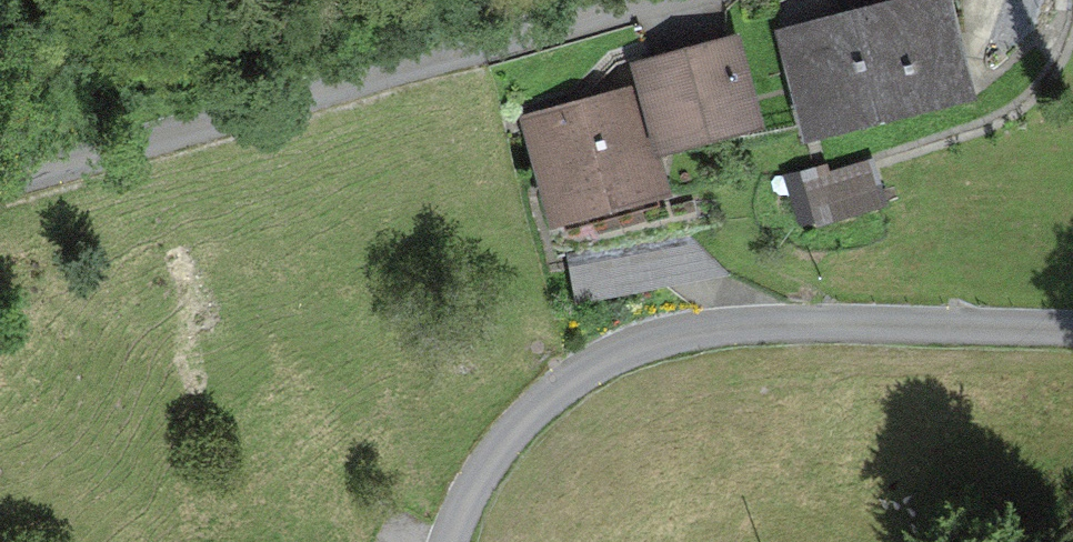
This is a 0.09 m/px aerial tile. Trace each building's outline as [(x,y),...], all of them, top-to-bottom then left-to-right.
[(776,26),(805,133),(977,87),(954,0),(871,0),(776,26)] [(737,29),(629,61),(635,79),(655,148),(762,116),(737,29)] [(635,79),(517,113),(549,220),(666,186),(655,148),(635,79)] [(825,159),(782,172),(798,225),(883,198),(872,155),(827,167),(825,159)]
